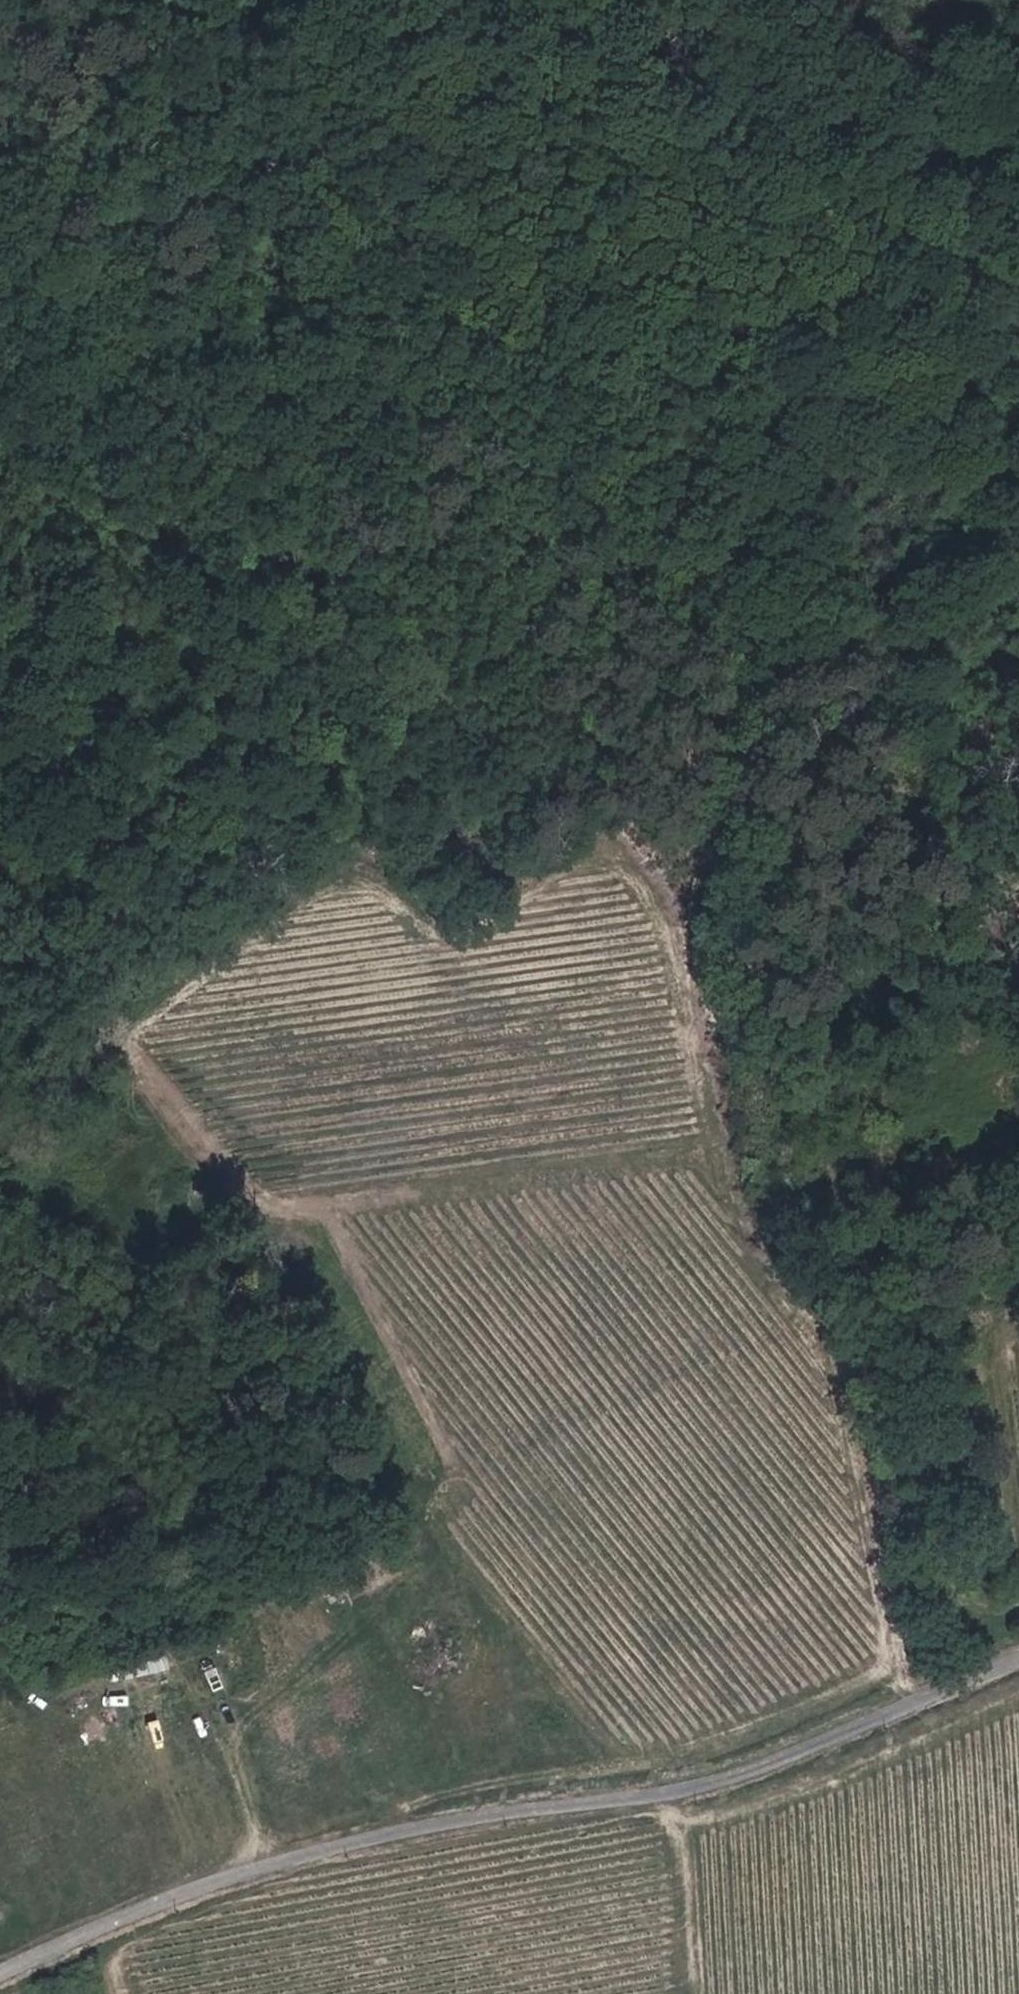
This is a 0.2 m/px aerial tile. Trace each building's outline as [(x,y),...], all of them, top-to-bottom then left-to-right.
[(111,1660),(111,1674),(160,1674),(160,1659),(111,1660)]
